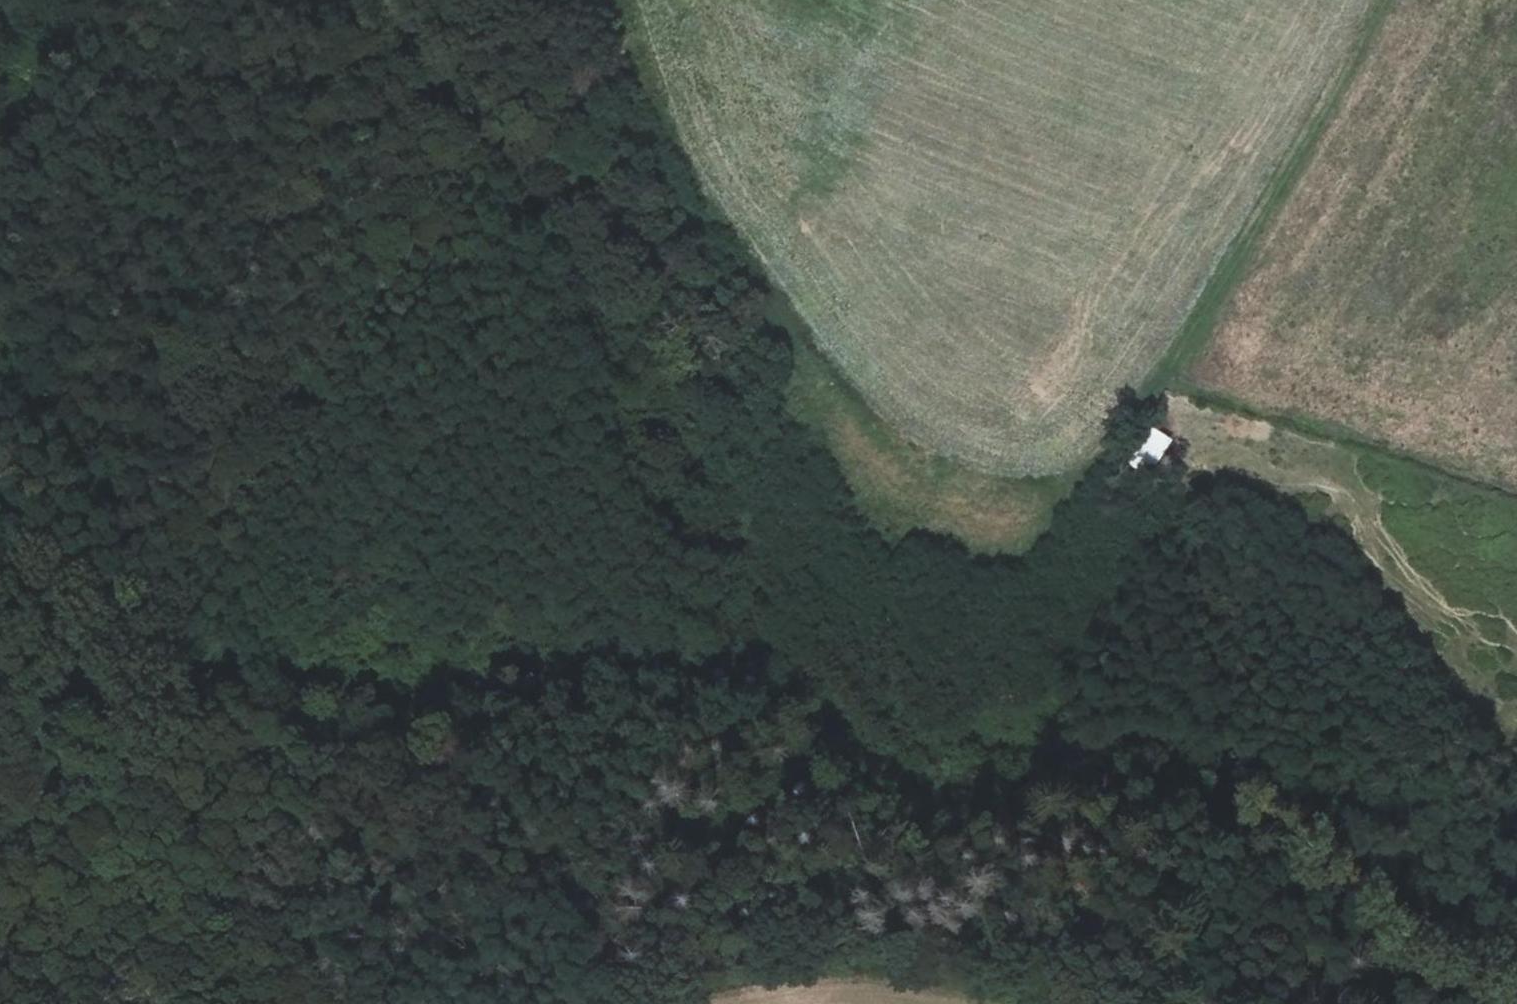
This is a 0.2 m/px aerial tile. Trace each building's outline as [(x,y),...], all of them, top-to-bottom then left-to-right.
[(1152,428),(1130,463),(1149,476),(1172,441),(1152,428)]
